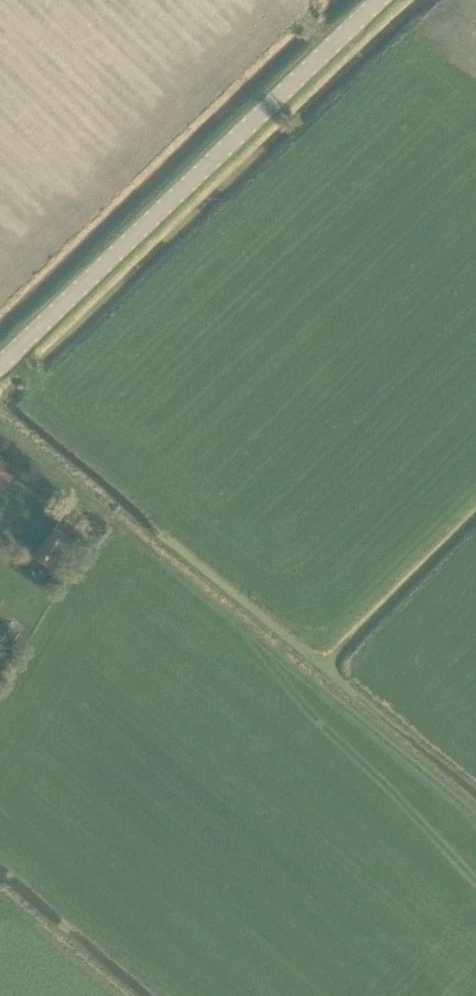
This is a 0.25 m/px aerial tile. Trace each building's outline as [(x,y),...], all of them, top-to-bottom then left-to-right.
[(33,558),(54,573),(75,542),(53,528),(33,558)] [(14,645),(27,629),(6,611),(0,618),(0,632),(14,645)]
